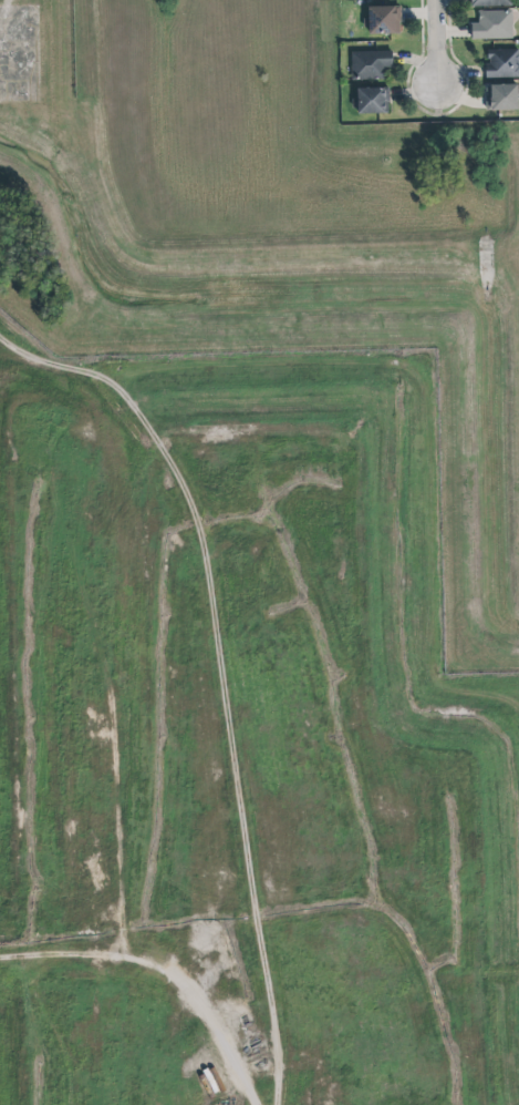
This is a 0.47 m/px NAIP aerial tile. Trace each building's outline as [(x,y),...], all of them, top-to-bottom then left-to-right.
[(399,4),(366,4),(367,18),(362,18),(362,27),(367,27),(367,32),(394,32),(394,33),(398,33),(398,20),(401,20),(399,4)] [(512,39),(511,10),(478,11),(478,23),(471,23),(471,40),(512,39)] [(518,53),(518,55),(518,59),(518,61),(518,65),(518,77),(485,78),(485,63),(489,63),(489,59),(486,59),(486,49),(518,49),(518,53)] [(384,80),(384,67),(392,67),(392,51),(351,51),(351,80),(384,80)] [(517,89),(518,89),(518,98),(517,98),(517,108),(491,109),(491,110),(486,110),(486,95),(490,95),(490,93),(488,93),(485,91),(485,88),(487,85),(489,85),(489,83),(517,83),(517,89)] [(357,88),(358,114),(389,113),(388,87),(357,88)]
